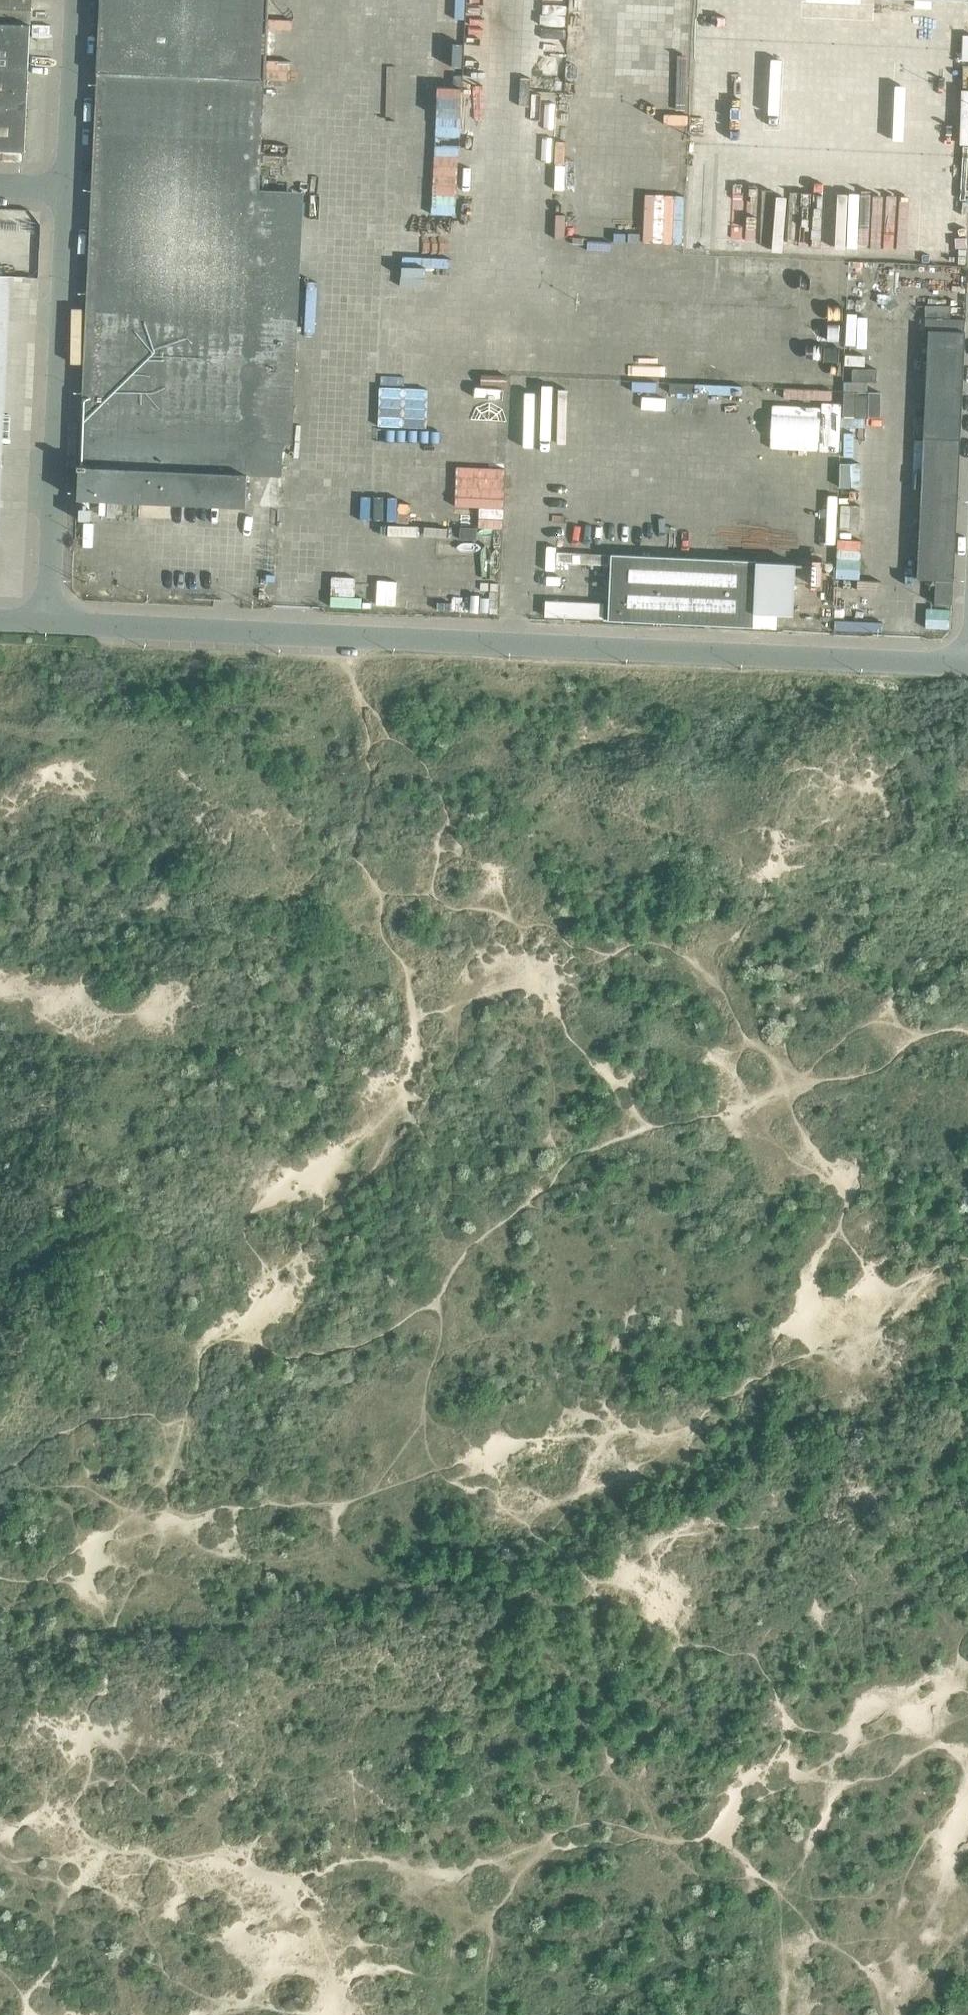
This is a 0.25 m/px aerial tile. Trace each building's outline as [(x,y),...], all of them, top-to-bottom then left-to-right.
[(31,0),(0,0),(0,20),(30,22),(31,0)] [(77,468),(79,468),(77,498),(79,498),(79,494),(101,495),(148,497),(148,501),(150,501),(150,498),(158,498),(158,505),(164,505),(165,499),(172,499),(172,502),(174,502),(174,499),(244,502),(243,506),(245,506),(247,474),(281,476),(282,450),(286,362),(252,360),(260,189),(269,0),(99,0),(96,74),(97,74),(80,429),(79,464),(77,464),(77,468)] [(30,24),(0,23),(0,67),(28,68),(30,24)] [(26,110),(28,69),(0,68),(0,109),(26,110)] [(24,151),(26,110),(0,109),(0,150),(24,151)] [(305,195),(304,213),(317,213),(318,195),(305,195)] [(798,289),(869,293),(871,262),(800,259),(798,289)] [(916,578),(936,579),(952,580),(953,580),(953,578),(952,578),(958,439),(959,439),(959,438),(958,438),(959,429),(963,333),(965,333),(965,331),(928,329),(923,437),(916,578)] [(843,413),(879,414),(880,390),(844,389),(843,413)] [(460,526),(459,538),(477,539),(477,527),(460,526)] [(611,553),(608,619),(753,626),(754,612),(756,561),(756,560),(611,553)] [(934,602),(934,603),(952,604),(952,602),(950,602),(952,580),(936,579),(935,602),(934,602)] [(565,615),(604,616),(605,601),(566,599),(565,615)]
